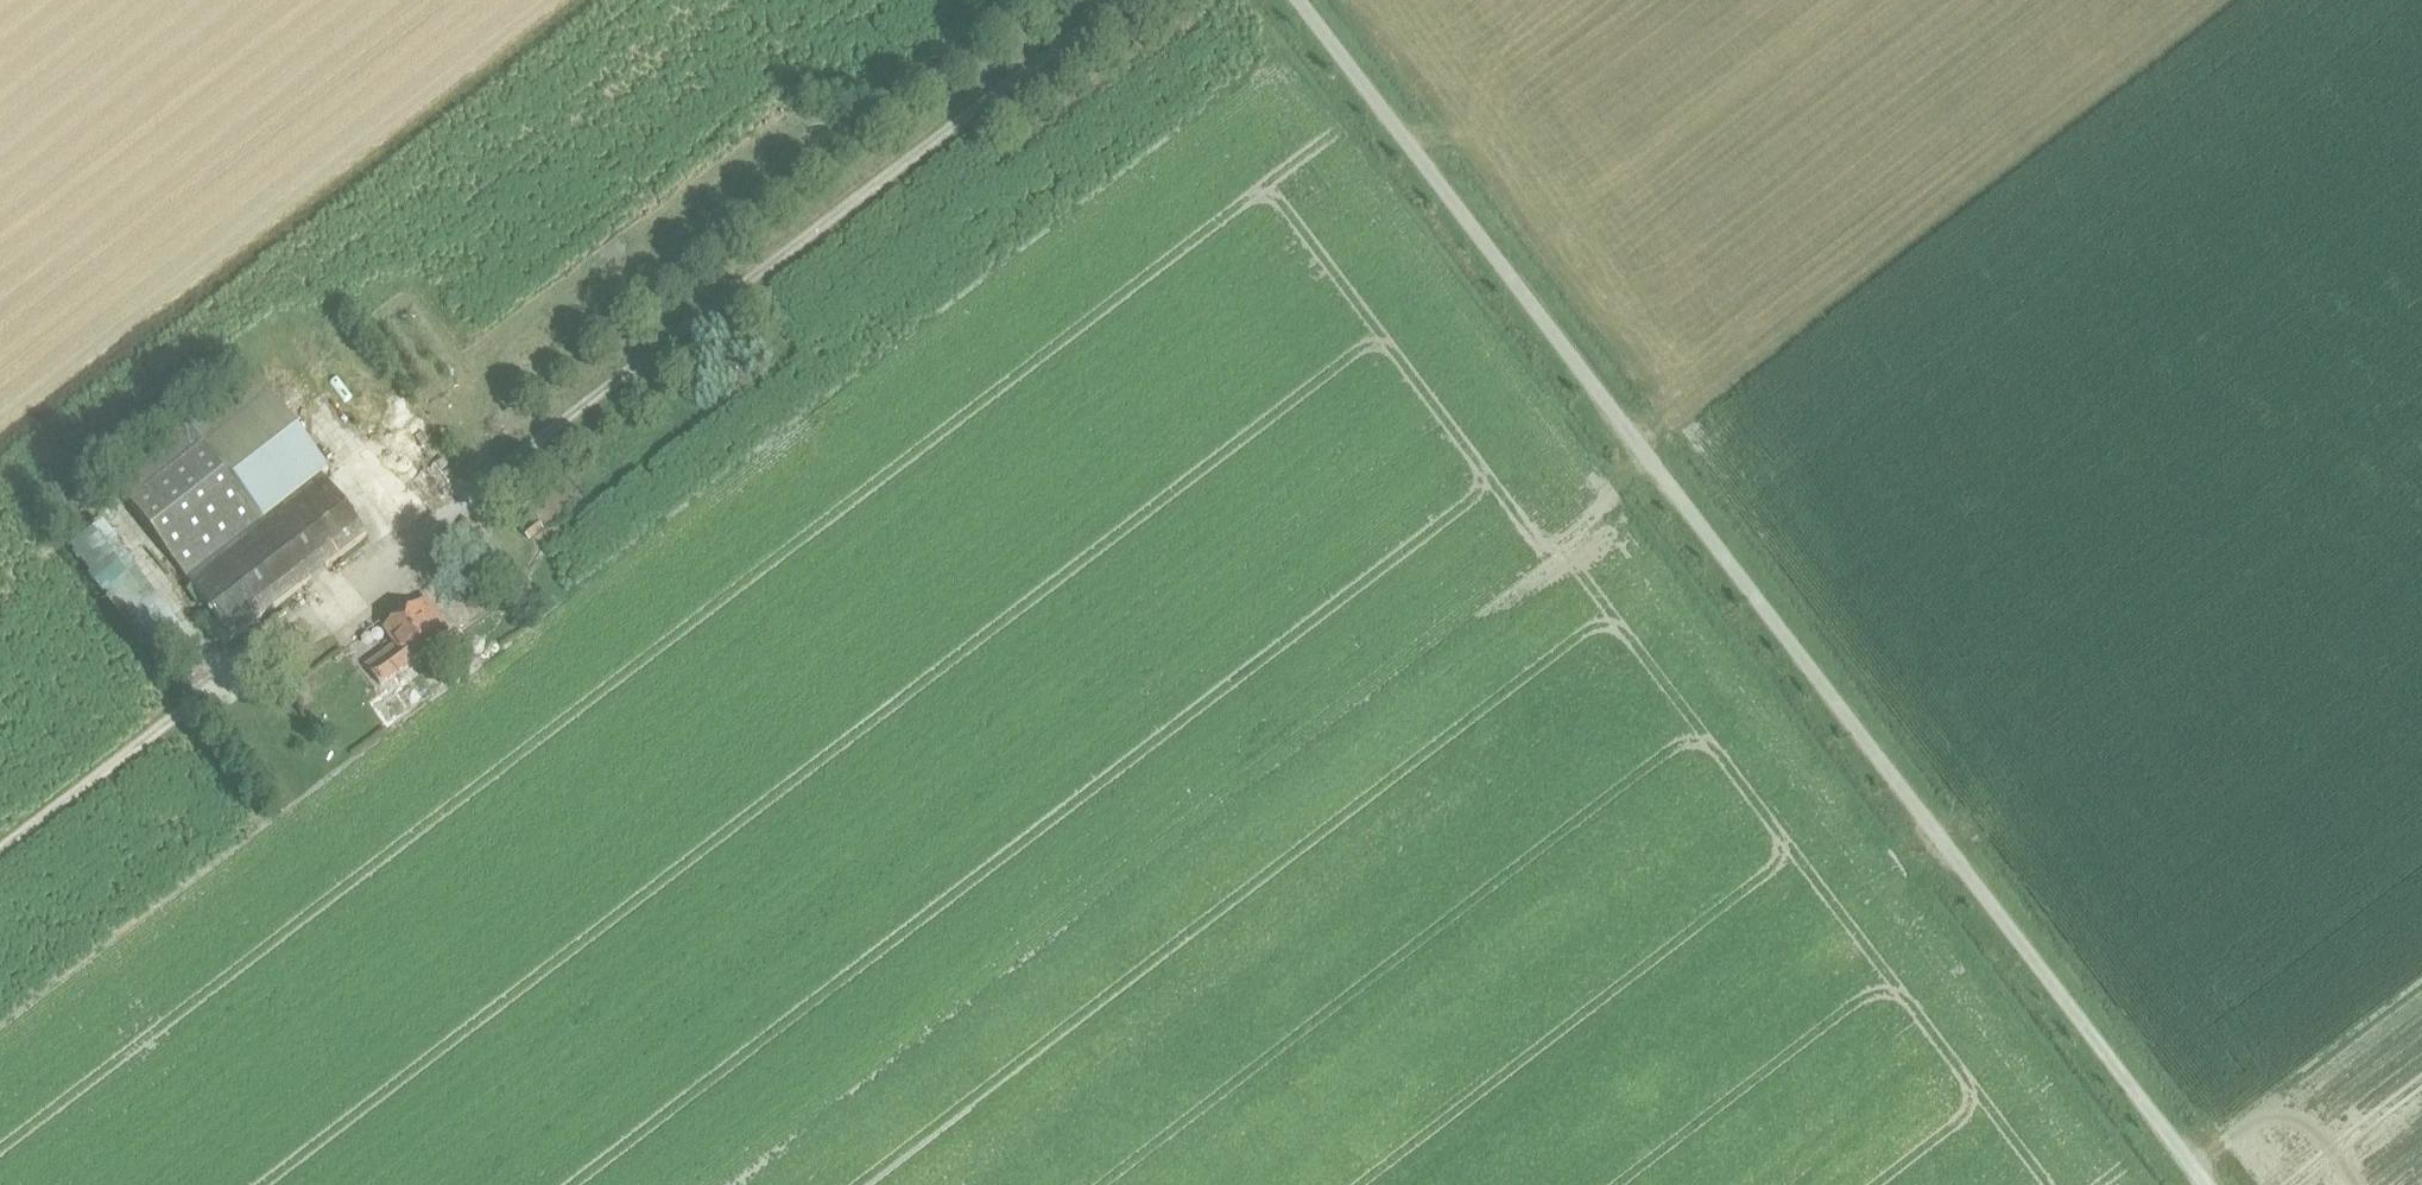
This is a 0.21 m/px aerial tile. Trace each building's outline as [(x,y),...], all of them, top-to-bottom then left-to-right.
[(326,473),(251,374),(109,483),(206,611),(196,619),(212,640),(229,641),(365,538),(320,478),(326,473)] [(537,521),(522,533),(529,541),(543,530),(537,521)] [(93,528),(68,548),(155,662),(180,643),(93,528)] [(395,651),(369,671),(379,686),(439,641),(415,608),(382,633),(395,651)]
